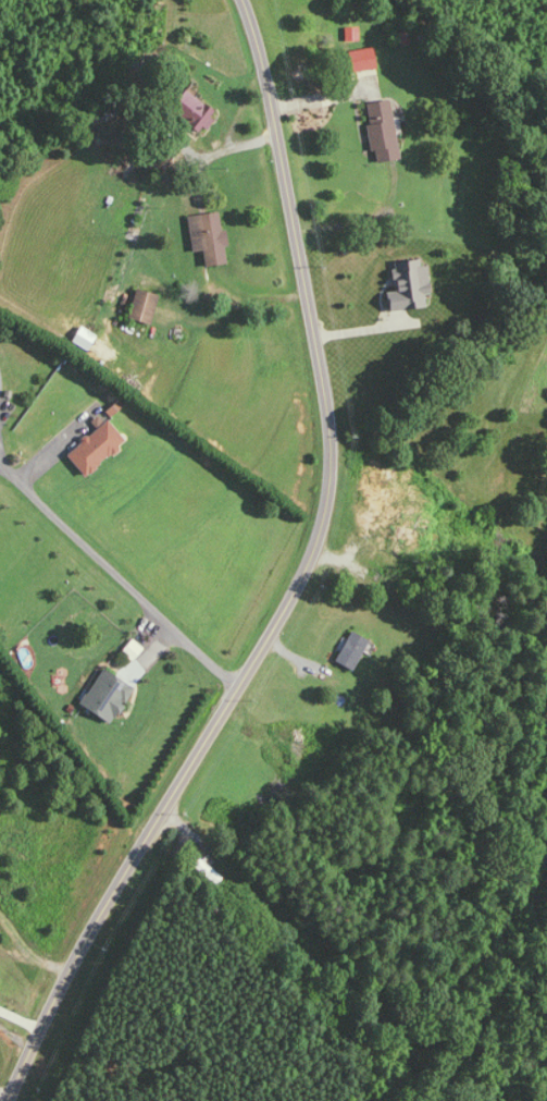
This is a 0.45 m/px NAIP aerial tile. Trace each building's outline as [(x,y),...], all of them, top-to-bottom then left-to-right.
[(353,72),(377,70),(376,48),(351,50),(353,72)] [(218,110),(186,90),(172,113),(204,132),(218,110)] [(378,162),(401,159),(392,99),(368,103),(371,125),(368,125),(373,152),(377,152),(378,162)] [(189,216),(194,252),(204,250),(207,266),(229,263),(226,245),(230,245),(228,229),(224,230),(221,212),(189,216)] [(392,311),(428,307),(426,295),(431,294),(426,258),(396,262),(398,274),(395,274),(397,291),(389,292),(392,311)] [(161,294),(138,288),(130,318),(153,324),(161,294)] [(69,455),(89,477),(128,439),(108,418),(69,455)] [(337,662),(356,671),(370,639),(352,631),(337,662)] [(82,705),(114,724),(136,687),(104,668),(82,705)]
